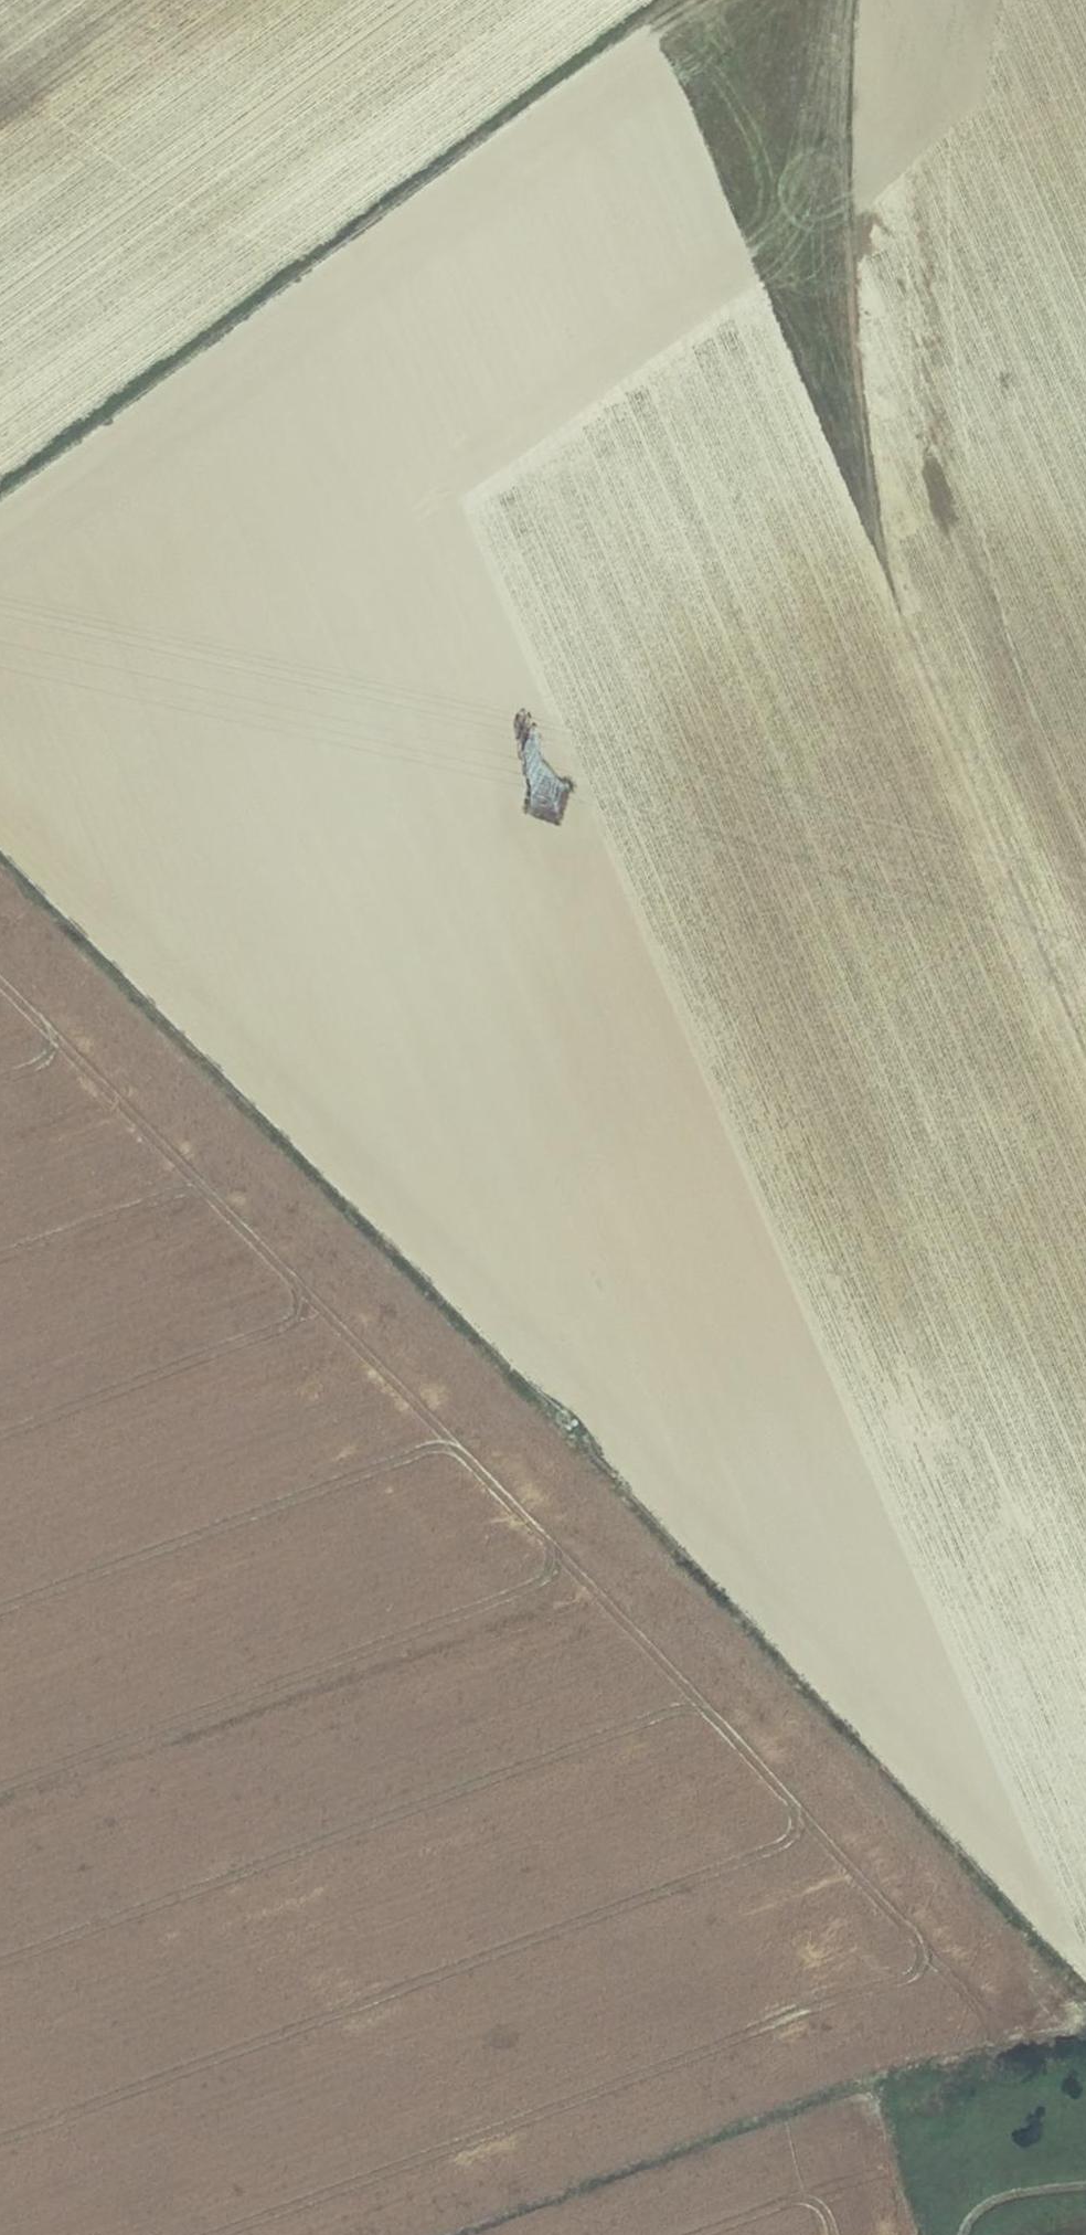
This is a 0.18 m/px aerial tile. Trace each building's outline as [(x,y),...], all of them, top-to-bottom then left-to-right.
[(558,815),(565,788),(529,778),(521,804),(558,815)]
